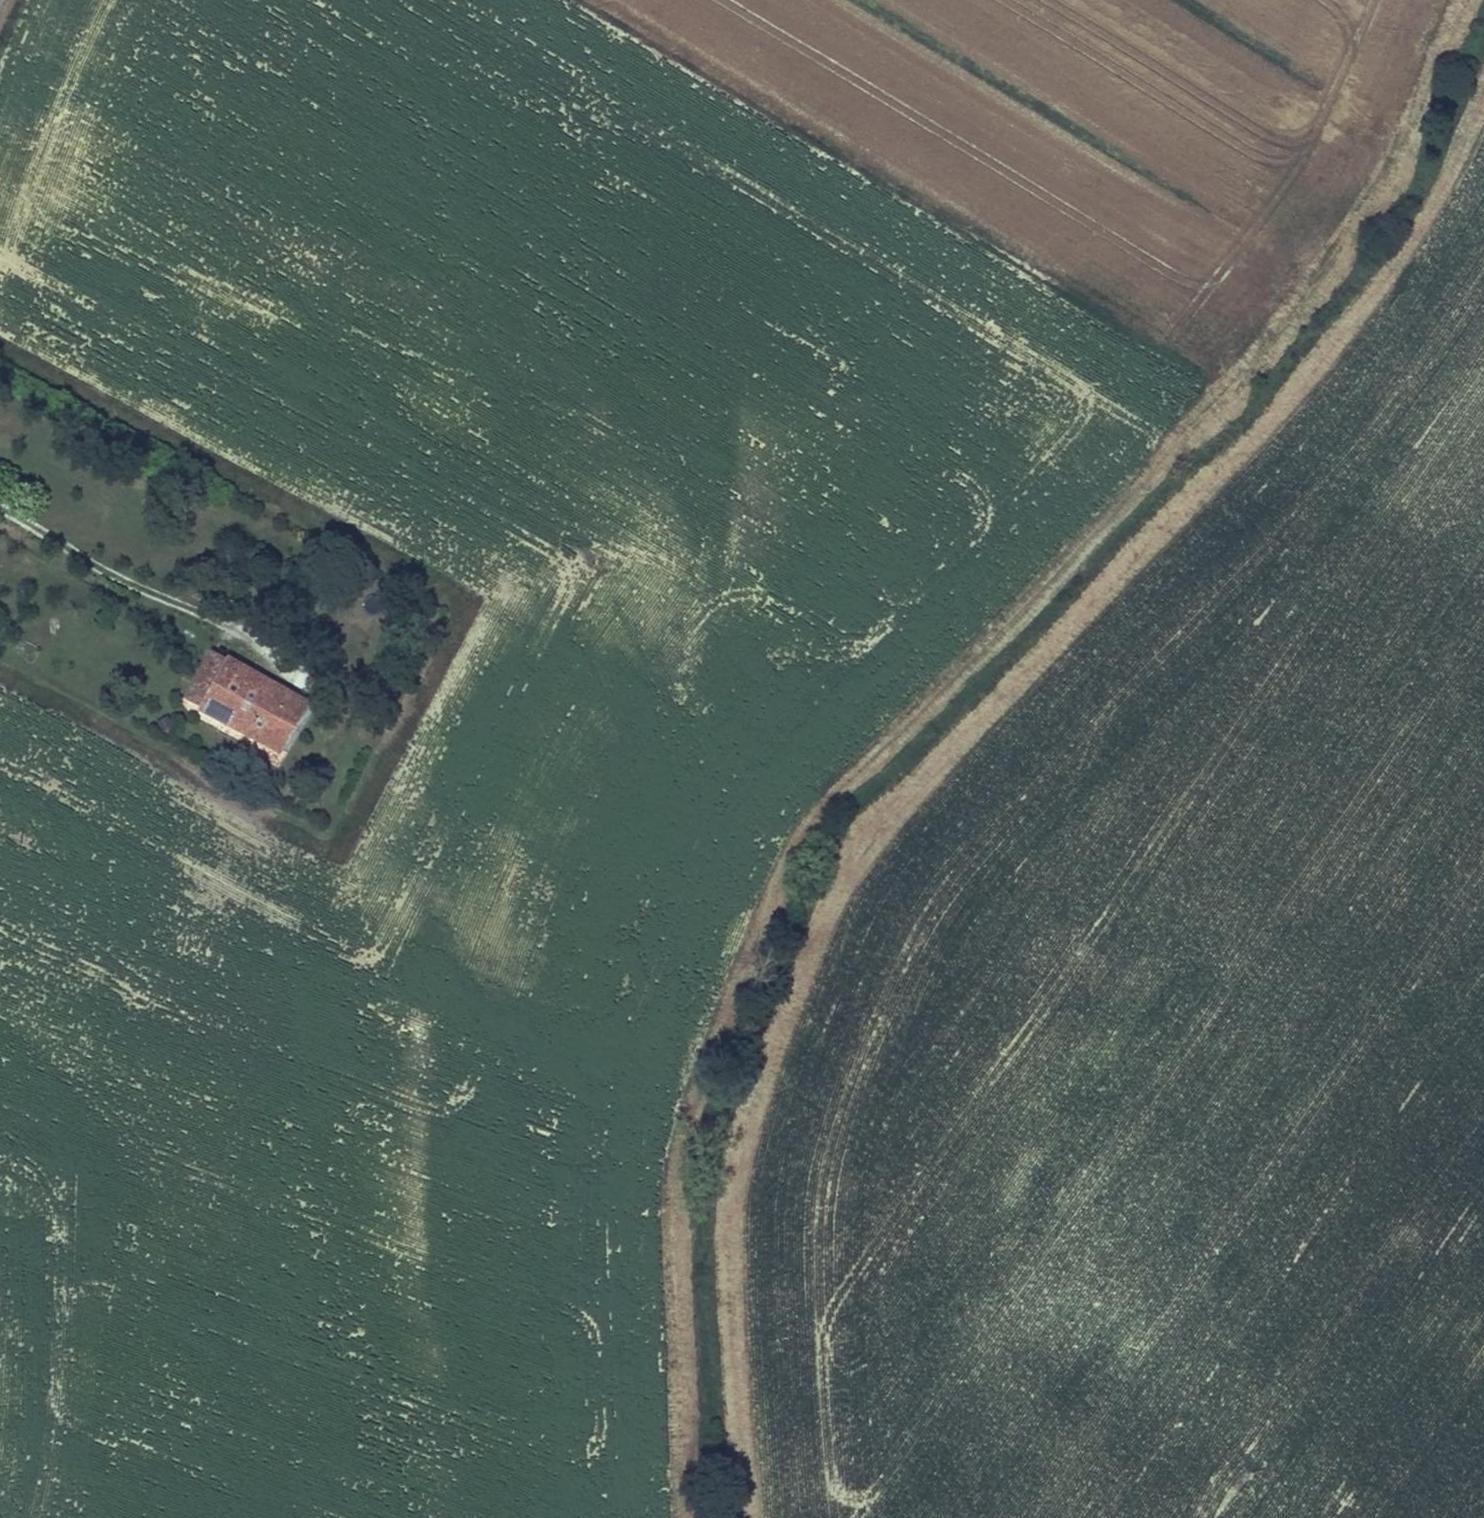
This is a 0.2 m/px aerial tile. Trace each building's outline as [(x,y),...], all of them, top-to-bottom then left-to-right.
[(286,757),(306,724),(255,691),(263,678),(233,660),(203,709),(286,757)] [(306,724),(315,709),(265,676),(263,678),(255,691),(306,724)]
